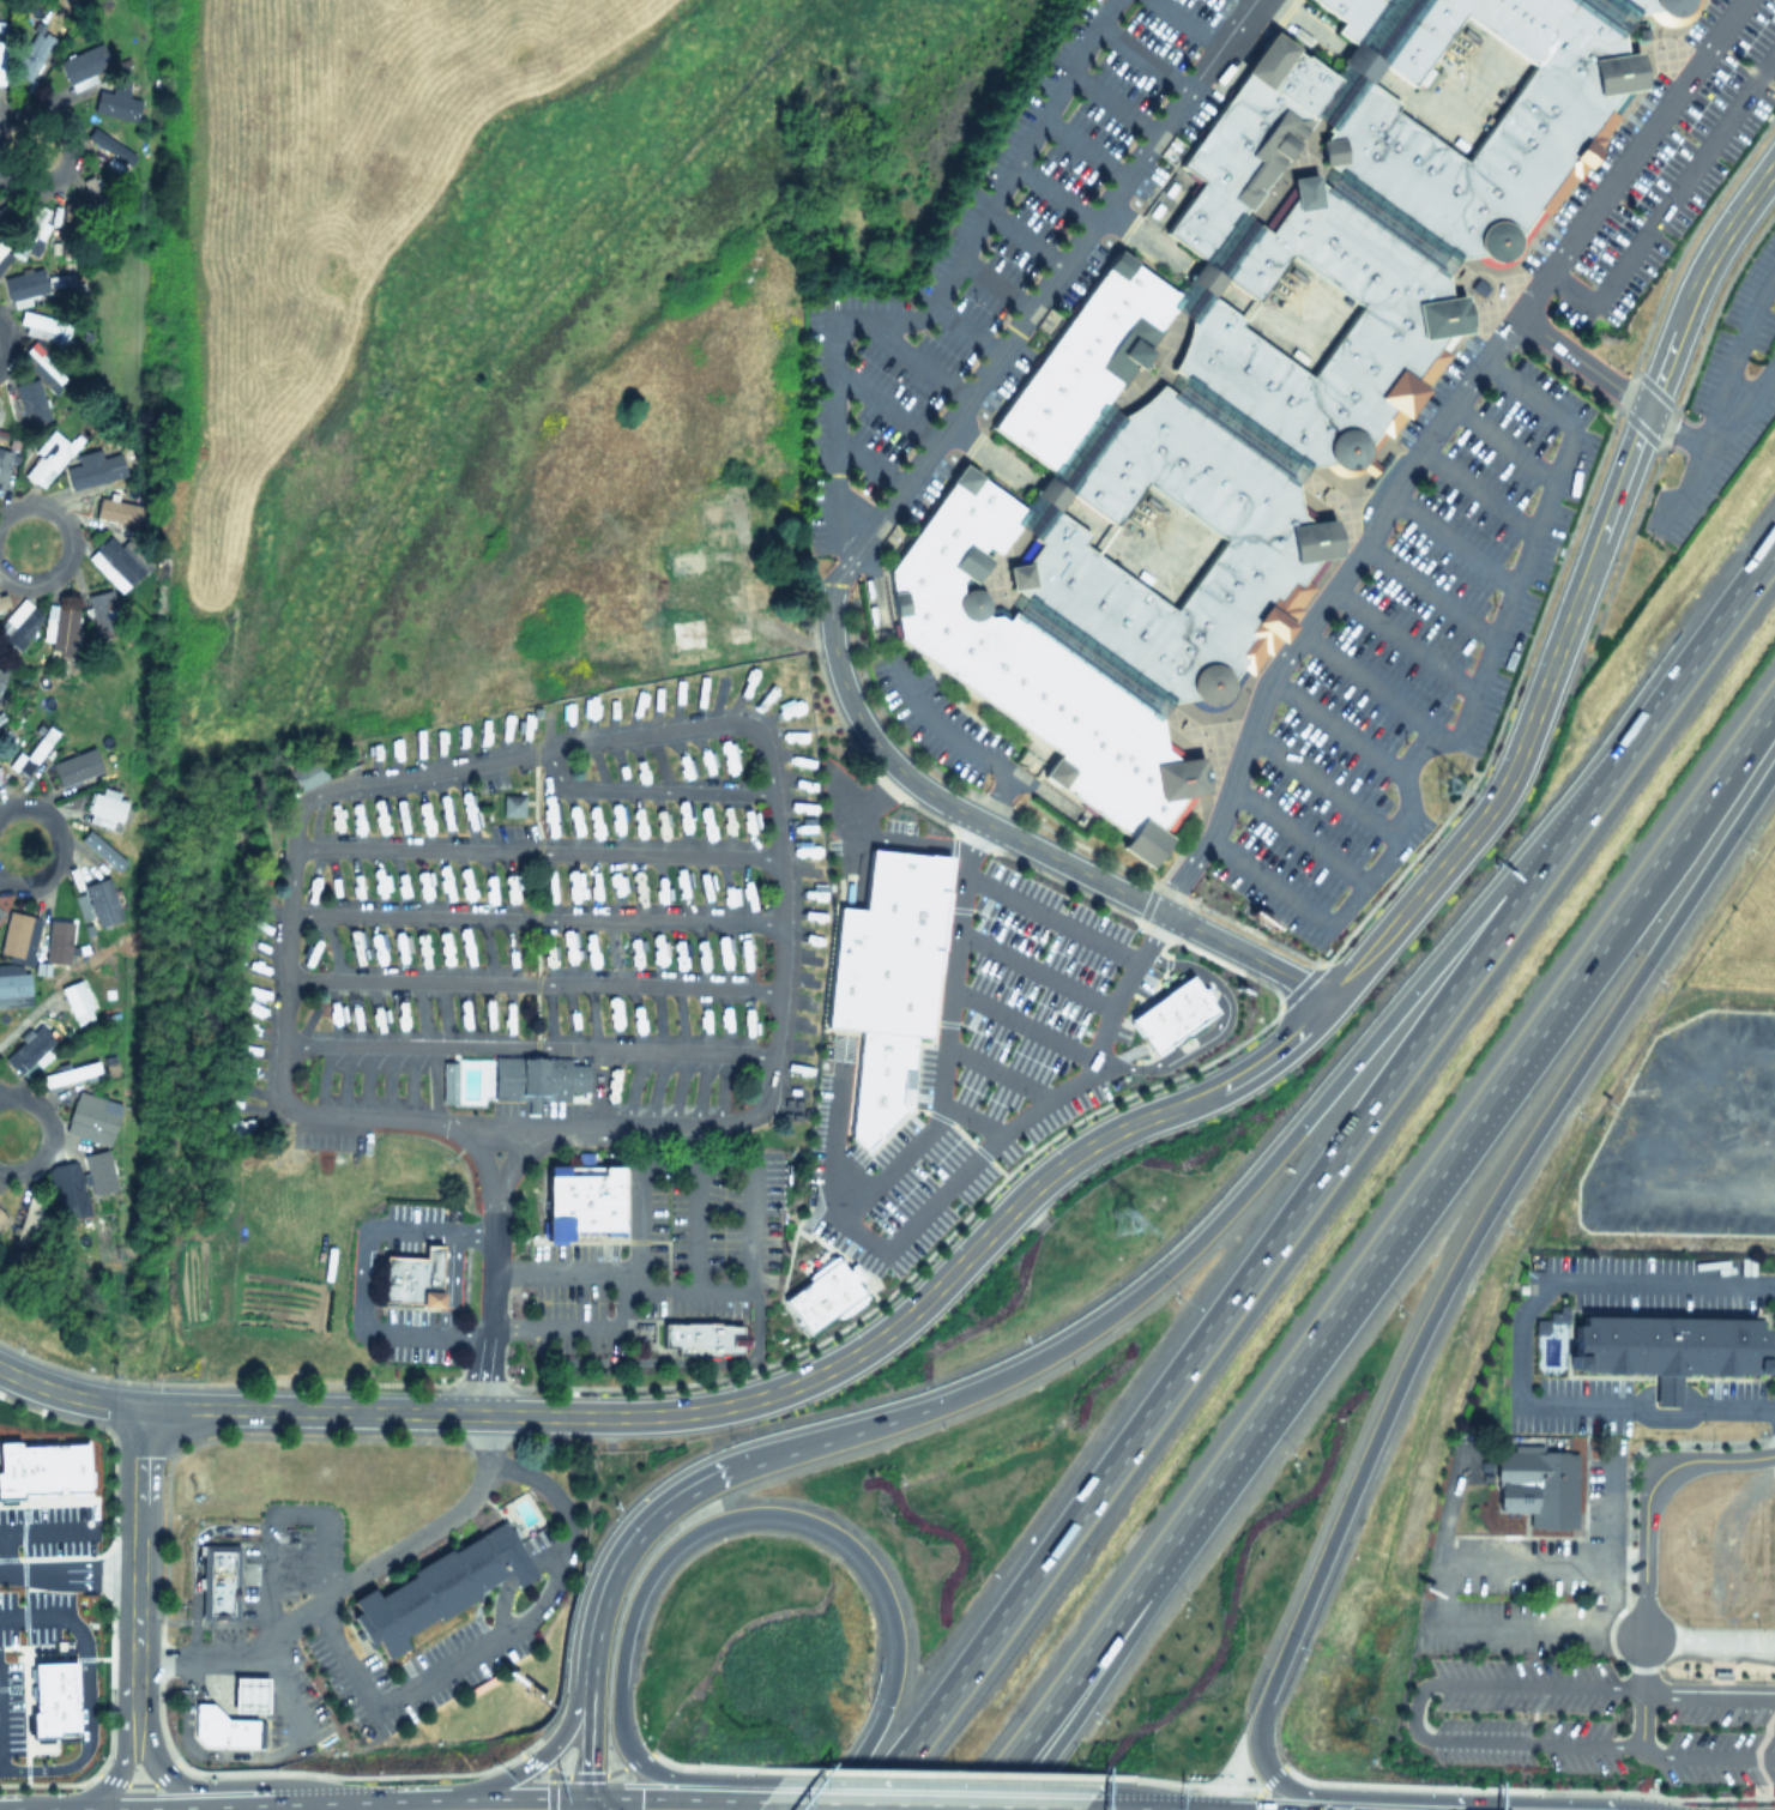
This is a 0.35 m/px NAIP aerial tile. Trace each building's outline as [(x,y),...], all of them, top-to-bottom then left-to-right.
[(1348,41),(1353,44),(1347,53),(1332,74),(1336,78),(1308,116),(1312,120),(1315,117),(1320,121),(1326,126),(1324,128),(1327,131),(1364,82),(1369,84),(1377,73),(1383,65),(1381,62),(1426,0),(1378,0),(1348,41)] [(1341,22),(1311,0),(1378,0),(1348,41),(1335,30),(1341,22)] [(1381,62),(1426,0),(1574,0),(1620,32),(1623,54),(1638,52),(1643,88),(1634,89),(1616,114),(1618,115),(1602,138),(1604,139),(1596,149),(1599,150),(1586,167),(1584,165),(1576,177),(1575,176),(1546,216),(1544,215),(1522,242),(1523,243),(1520,253),(1514,261),(1504,267),(1493,269),(1484,265),(1475,259),(1474,255),(1459,258),(1457,257),(1335,173),(1323,164),(1321,164),(1318,140),(1321,139),(1327,131),(1364,82),(1369,84),(1396,103),(1391,110),(1463,158),(1533,64),(1463,16),(1411,85),(1383,65),(1381,62)] [(1620,32),(1629,22),(1635,12),(1618,0),(1574,0),(1620,32)] [(1635,12),(1618,0),(1700,0),(1699,6),(1694,16),(1685,23),(1674,25),(1664,24),(1653,19),(1648,12),(1636,13),(1635,12)] [(17,74),(28,82),(53,40),(42,32),(17,74)] [(1199,258),(1232,211),(1238,215),(1239,213),(1244,207),(1248,210),(1312,120),(1308,116),(1336,78),(1332,74),(1273,32),(1177,164),(1200,180),(1163,231),(1199,258)] [(62,72),(70,85),(91,72),(83,59),(62,72)] [(137,107),(129,107),(129,95),(95,93),(93,116),(135,119),(137,107)] [(31,120),(28,103),(0,109),(0,126),(31,120)] [(135,151),(92,127),(85,139),(128,164),(135,151)] [(1444,277),(1450,267),(1457,257),(1335,173),(1329,180),(1321,193),(1444,277)] [(1293,197),(1291,176),(1316,174),(1317,192),(1321,193),(1444,277),(1447,278),(1450,297),(1465,295),(1469,332),(1459,333),(1444,352),(1448,355),(1424,388),(1427,390),(1407,418),(1403,416),(1389,436),(1385,434),(1372,452),(1372,457),(1371,459),(1375,463),(1376,471),(1368,472),(1364,470),(1359,473),(1350,476),(1339,476),(1329,471),(1326,465),(1309,466),(1306,465),(1183,378),(1170,369),(1179,351),(1185,331),(1185,319),(1185,318),(1203,292),(1210,297),(1242,319),(1238,326),(1309,378),(1360,307),(1288,255),(1256,301),(1225,278),(1220,274),(1256,225),(1257,223),(1268,231),(1293,197)] [(90,193),(105,227),(113,223),(96,189),(90,193)] [(74,204),(64,204),(64,229),(74,229),(74,204)] [(22,234),(40,243),(48,225),(41,222),(48,210),(37,205),(22,234)] [(1185,318),(1179,313),(1172,308),(1182,295),(1177,292),(1191,272),(1201,259),(1199,258),(1232,211),(1238,215),(1239,213),(1248,219),(1256,225),(1220,274),(1225,278),(1215,290),(1210,297),(1203,292),(1185,318)] [(1048,467),(1094,402),(1099,405),(1116,382),(1119,386),(1134,366),(1137,368),(1149,351),(1146,349),(1161,326),(1160,325),(1172,308),(1182,295),(1177,292),(1116,249),(990,427),(1048,467)] [(10,302),(36,292),(30,273),(4,283),(10,302)] [(18,333),(42,339),(47,316),(23,310),(18,333)] [(49,364),(30,345),(24,350),(43,370),(49,364)] [(1183,378),(1306,465),(1300,475),(1294,483),(1172,393),(1178,385),(1183,378)] [(1237,686),(1246,671),(1250,674),(1264,652),(1267,654),(1278,640),(1281,642),(1294,625),(1291,622),(1300,609),(1298,608),(1314,586),(1309,583),(1328,557),(1342,556),(1336,520),(1322,520),(1298,503),(1296,483),(1294,483),(1172,393),(1158,384),(1148,397),(1134,408),(1117,417),(1067,491),(1069,494),(1112,525),(1143,483),(1224,539),(1172,609),(1081,544),(1086,536),(1055,514),(1051,512),(1032,537),(1031,538),(1039,544),(1025,563),(1006,566),(1010,591),(1014,590),(1024,597),(1170,700),(1172,701),(1190,700),(1194,704),(1202,710),(1212,711),(1221,710),(1230,704),(1234,695),(1237,686)] [(1117,417),(1067,491),(1069,494),(1063,503),(1055,514),(1051,512),(1032,537),(1025,532),(1016,526),(1026,512),(1021,509),(1038,485),(1050,469),(1048,467),(1094,402),(1099,405),(1110,411),(1117,417)] [(80,440),(74,434),(67,442),(52,429),(32,452),(37,455),(23,475),(41,489),(80,440)] [(11,453),(0,450),(0,493),(11,453)] [(973,590),(976,590),(982,593),(985,598),(988,604),(988,609),(1003,621),(1008,615),(1010,617),(1155,720),(1160,723),(1164,725),(1160,729),(1161,736),(1189,755),(1189,759),(1202,756),(1208,792),(1195,795),(1167,834),(1171,838),(1148,869),(1119,847),(1128,838),(1042,776),(1058,753),(898,639),(887,572),(961,466),(1021,509),(1026,512),(1016,526),(996,554),(984,545),(979,553),(990,560),(973,584),(973,590)] [(138,503),(97,496),(93,519),(134,526),(138,503)] [(705,573),(704,551),(668,553),(669,574),(705,573)] [(98,569),(120,591),(126,585),(105,563),(98,569)] [(117,608),(101,590),(84,604),(101,623),(117,608)] [(1024,597),(1170,700),(1163,710),(1155,720),(1010,617),(1018,607),(1024,597)] [(23,598),(0,622),(0,636),(12,646),(41,615),(23,598)] [(77,608),(50,607),(49,650),(76,650),(77,608)] [(705,647),(702,617),(670,621),(674,651),(705,647)] [(730,641),(748,640),(747,626),(729,628),(730,641)] [(773,696),(766,690),(755,704),(762,710),(773,696)] [(733,744),(723,746),(725,774),(737,773),(733,744)] [(59,786),(89,776),(80,752),(50,762),(59,786)] [(324,779),(314,760),(291,771),(300,790),(324,779)] [(92,790),(85,814),(119,823),(127,795),(102,786),(99,792),(92,790)] [(693,835),(689,807),(677,808),(680,837),(693,835)] [(632,809),(635,841),(648,839),(644,808),(632,809)] [(666,808),(653,809),(657,839),(670,838),(666,808)] [(547,837),(554,837),(553,813),(544,813),(547,837)] [(944,857),(926,1042),(910,1040),(902,1106),(859,1150),(846,1135),(857,1034),(822,1031),(835,907),(861,910),(867,849),(944,857)] [(84,910),(102,904),(89,863),(71,869),(84,910)] [(22,958),(32,917),(8,911),(0,943),(0,952),(22,958)] [(1099,977),(1056,960),(1069,928),(1033,914),(1023,938),(965,915),(963,919),(948,913),(925,968),(935,972),(917,1018),(1003,1053),(1009,1039),(1065,1061),(1099,977)] [(28,976),(0,976),(0,1004),(29,1004),(28,976)] [(1127,1021),(1184,976),(1209,1008),(1152,1054),(1127,1021)] [(92,1008),(78,979),(59,989),(72,1018),(92,1008)] [(53,1040),(44,1033),(37,1039),(32,1036),(6,1062),(25,1081),(50,1056),(44,1050),(53,1040)] [(569,1100),(569,1093),(587,1093),(588,1060),(494,1057),(493,1100),(526,1100),(526,1114),(537,1114),(538,1100),(569,1100)] [(66,1133),(110,1140),(116,1108),(72,1099),(66,1133)] [(572,1168),(572,1154),(588,1156),(588,1169),(624,1170),(623,1236),(565,1235),(565,1239),(543,1239),(543,1233),(537,1233),(539,1168),(572,1168)] [(81,1215),(76,1163),(59,1164),(64,1218),(81,1215)] [(379,1256),(419,1257),(419,1244),(437,1244),(435,1307),(378,1305),(379,1256)] [(803,1332),(780,1299),(834,1260),(857,1292),(803,1332)] [(1574,1314),(1767,1316),(1767,1374),(1680,1372),(1680,1404),(1654,1404),(1654,1371),(1574,1370),(1574,1314)] [(658,1322),(741,1323),(739,1351),(675,1350),(675,1344),(657,1344),(658,1322)] [(22,1501),(0,1501),(0,1479),(2,1479),(1,1447),(23,1446),(23,1450),(90,1449),(90,1495),(22,1496),(22,1501)] [(1498,1447),(1497,1508),(1529,1509),(1528,1527),(1576,1528),(1577,1448),(1498,1447)] [(433,1613),(393,1639),(398,1647),(382,1655),(378,1648),(373,1651),(349,1612),(354,1609),(349,1599),(369,1587),(374,1597),(409,1575),(407,1571),(442,1550),(445,1553),(496,1521),(530,1575),(514,1585),(505,1570),(469,1592),(471,1597),(436,1618),(433,1613)] [(198,1545),(234,1546),(231,1616),(197,1616),(198,1545)] [(77,1667),(77,1734),(58,1734),(59,1740),(32,1742),(32,1718),(36,1718),(35,1667),(77,1667)] [(229,1676),(266,1677),(265,1712),(228,1712),(229,1676)] [(252,1720),(252,1746),(199,1745),(188,1734),(189,1700),(205,1701),(222,1719),(252,1720)]
